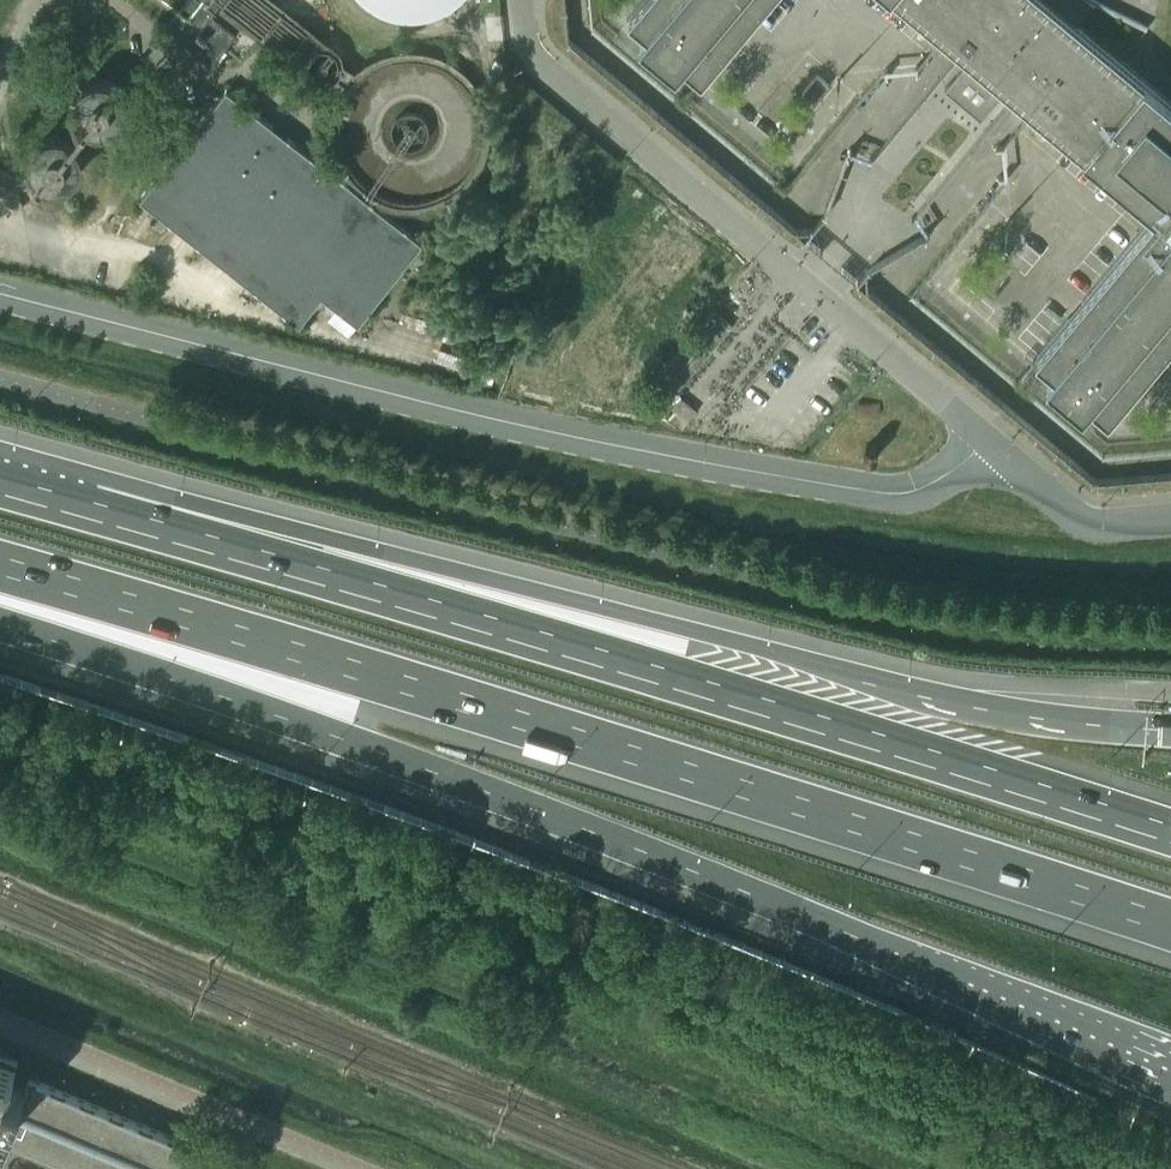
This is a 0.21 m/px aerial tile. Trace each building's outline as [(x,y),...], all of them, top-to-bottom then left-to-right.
[(223,0),(187,0),(167,25),(189,43),(189,42),(214,61),(237,32),(213,13),(223,0)] [(455,0),(368,0),(373,4),(395,13),(418,15),(442,9),(455,0)] [(630,14),(648,29),(640,38),(677,69),(684,60),(703,75),(765,0),(642,0),(630,14)] [(1076,23),(1095,1),(1094,0),(900,0),(962,51),(970,58),(944,88),(981,118),(1006,88),(1016,97),(1154,213),(1036,354),(1109,415),(1170,341),(1170,103),(1076,23)] [(813,101),(828,84),(817,74),(802,92),(813,101)] [(108,83),(102,81),(89,82),(81,86),(77,90),(72,99),(71,109),(72,113),(75,121),(82,128),(91,133),(103,133),(112,128),(120,120),(123,111),(124,106),(121,96),(116,88),(108,83)] [(358,324),(422,243),(226,89),(140,198),(300,323),(322,295),(358,324)] [(64,138),(54,136),(43,138),(35,143),(32,147),(28,157),(29,167),(32,175),(38,181),(46,186),(57,186),(67,183),(75,175),(78,166),(78,155),(74,147),(64,138)] [(29,1077),(25,1087),(10,1081),(18,1062),(0,1054),(0,1152),(5,1140),(75,1168),(179,1168),(176,1168),(182,1153),(173,1149),(177,1139),(29,1077)]
